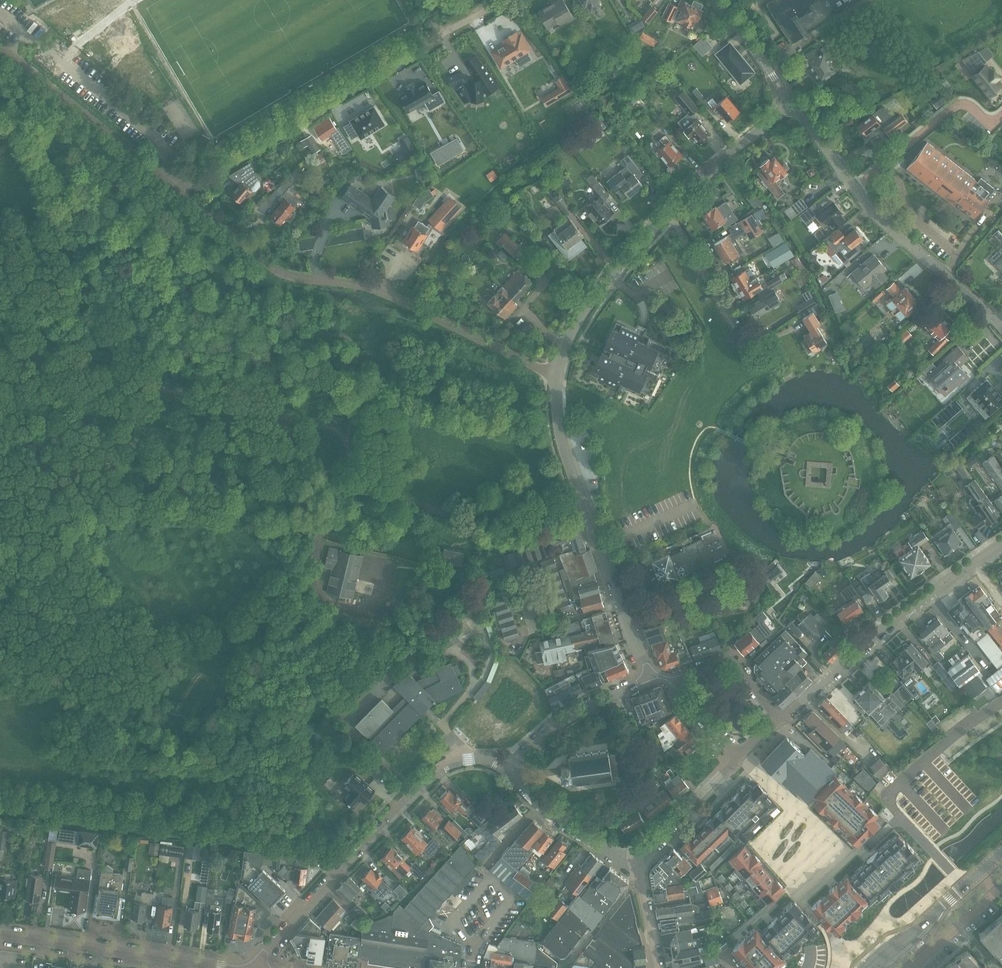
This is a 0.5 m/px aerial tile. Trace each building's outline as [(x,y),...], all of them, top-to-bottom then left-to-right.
[(559,25),(573,17),(563,0),(558,0),(538,11),(548,28),(557,22),(559,25)] [(585,6),(587,4),(591,10),(600,5),(597,0),(581,0),(585,6)] [(669,3),(662,17),(671,21),(675,13),(679,15),(677,20),(692,27),(696,18),(698,19),(702,10),(700,9),(702,5),(694,1),(692,5),(682,0),(678,7),(669,3)] [(765,4),(790,45),(803,37),(791,18),(795,15),(798,19),(811,11),(808,6),(818,0),(771,0),(765,4)] [(837,15),(861,0),(827,0),(837,15)] [(653,6),(643,17),(650,22),(659,11),(653,6)] [(500,50),(493,54),(501,66),(509,62),(508,60),(514,57),(516,60),(528,53),(527,51),(530,49),(521,35),(519,36),(516,32),(508,37),(509,38),(504,41),(506,44),(499,48),(500,50)] [(654,47),(657,40),(643,32),(639,38),(654,47)] [(770,36),(765,39),(769,45),(773,42),(770,36)] [(699,49),(709,42),(705,37),(695,43),(699,49)] [(717,54),(735,76),(740,82),(746,78),(753,72),(742,58),(740,59),(738,56),(739,55),(730,43),(717,54)] [(836,70),(842,66),(830,47),(827,48),(826,46),(822,49),(823,51),(819,54),(815,48),(802,57),(804,60),(803,63),(804,65),(807,65),(817,80),(817,83),(818,85),(821,86),(825,84),(822,79),(836,70)] [(978,51),(962,59),(975,75),(973,76),(989,96),(1001,85),(997,79),(999,77),(994,70),(991,72),(988,68),(986,66),(985,67),(983,64),(987,61),(978,51)] [(467,84),(457,91),(465,103),(470,99),(470,101),(484,99),(483,89),(487,95),(498,88),(475,55),(464,63),(476,80),(469,81),(469,88),(467,84)] [(461,72),(447,77),(451,87),(465,82),(461,72)] [(559,89),(542,99),(547,106),(571,91),(563,79),(556,83),(559,89)] [(402,95),(399,97),(408,112),(425,102),(429,111),(445,101),(439,90),(432,94),(425,82),(417,87),(415,85),(407,90),(408,92),(402,95)] [(641,96),(634,87),(625,94),(633,103),(641,96)] [(699,99),(703,96),(696,87),(692,91),(699,99)] [(684,91),(676,97),(689,113),(678,122),(685,129),(683,131),(689,137),(690,136),(696,143),(697,142),(698,144),(706,137),(705,136),(709,132),(693,112),(698,108),(684,91)] [(627,100),(623,95),(617,100),(621,105),(627,100)] [(724,115),(728,120),(739,110),(726,96),(718,103),(713,97),(708,101),(721,117),(724,115)] [(385,124),(383,121),(374,106),(350,120),(351,122),(344,127),(352,139),(359,134),(361,138),(372,132),(385,124)] [(858,124),(866,134),(880,124),(882,127),(896,116),(892,111),(890,109),(888,108),(885,107),(883,107),(880,108),(879,109),(873,114),(872,113),(858,124)] [(901,112),(896,116),(882,127),(888,135),(908,120),(901,112)] [(601,122),(597,117),(589,125),(593,129),(601,122)] [(313,129),(321,140),(334,131),(336,130),(336,128),(329,118),(313,129)] [(917,118),(912,122),(916,127),(921,122),(917,118)] [(336,130),(331,133),(341,149),(344,147),(345,149),(349,147),(344,139),(345,138),(337,127),(336,128),(336,130)] [(313,154),(321,149),(312,134),(301,141),(304,147),(308,145),(313,154)] [(678,160),(677,159),(682,155),(666,135),(661,139),(665,144),(657,150),(670,165),(672,166),(678,160)] [(403,148),(392,155),(397,163),(415,151),(406,136),(398,141),(403,148)] [(457,139),(449,144),(455,155),(463,150),(457,139)] [(927,141),(907,167),(944,196),(948,199),(955,204),(956,202),(973,216),(995,188),(980,177),(977,180),(927,141)] [(321,153),(315,156),(321,164),(326,160),(321,153)] [(629,196),(642,185),(635,175),(640,171),(628,155),(620,161),(625,167),(607,180),(615,191),(616,191),(623,200),(629,195),(629,196)] [(762,182),(767,188),(769,187),(778,198),(785,193),(774,180),(780,175),(782,176),(787,172),(786,171),(790,168),(784,161),(780,164),(775,157),(770,161),(769,159),(761,165),(764,169),(758,174),(764,180),(762,182)] [(537,162),(534,164),(541,172),(545,169),(540,163),(539,164),(537,162)] [(246,197),(247,198),(252,192),(255,191),(260,185),(260,182),(257,180),(257,179),(251,173),(246,166),(249,164),(230,175),(230,176),(232,175),(241,183),(232,195),(236,199),(235,200),(239,203),(240,202),(241,203),(246,197)] [(417,179),(426,178),(425,167),(416,168),(417,179)] [(813,168),(808,171),(811,176),(816,173),(813,168)] [(493,170),(486,175),(491,181),(498,176),(493,170)] [(281,203),(271,215),(281,223),(286,217),(288,219),(292,215),(290,212),(291,211),(294,207),(293,205),(298,198),(292,194),(295,190),(290,186),(297,178),(290,173),(276,190),(282,195),(277,200),(281,203)] [(599,224),(613,213),(603,200),(608,195),(592,175),(587,179),(601,196),(586,208),(599,224)] [(389,224),(388,218),(396,217),(395,209),(389,205),(395,196),(381,187),(373,200),(351,184),(342,197),(371,218),(373,227),(389,224)] [(429,188),(420,195),(425,202),(434,195),(429,188)] [(559,194),(553,199),(566,216),(567,216),(573,211),(559,194)] [(758,197),(750,202),(754,207),(761,202),(758,197)] [(792,218),(808,206),(801,198),(786,210),(792,218)] [(446,205),(431,221),(433,223),(439,229),(441,230),(462,207),(454,200),(448,207),(446,205)] [(717,208),(716,207),(712,209),(708,209),(705,211),(705,214),(714,228),(722,222),(725,227),(737,218),(726,201),(717,208)] [(814,204),(800,215),(807,224),(816,217),(824,227),(827,224),(828,224),(829,223),(833,228),(845,219),(841,214),(842,213),(834,202),(821,212),(814,204)] [(585,207),(577,213),(583,220),(590,214),(585,207)] [(761,209),(753,214),(757,220),(765,215),(761,209)] [(752,215),(732,227),(735,232),(743,227),(746,232),(750,238),(762,231),(752,215)] [(553,231),(549,235),(567,258),(572,255),(573,257),(582,250),(581,248),(585,245),(580,239),(583,237),(567,216),(566,216),(570,220),(554,232),(553,231)] [(411,229),(403,241),(406,242),(405,243),(407,244),(407,245),(413,249),(414,248),(417,250),(427,235),(425,233),(430,228),(430,227),(433,223),(431,221),(427,226),(418,220),(418,221),(414,227),(413,227),(411,229)] [(862,247),(858,242),(863,239),(855,230),(846,237),(838,229),(825,239),(836,253),(832,256),(839,265),(844,261),(862,247)] [(993,235),(1001,244),(1001,234),(998,230),(993,235)] [(770,236),(774,245),(784,240),(780,231),(770,236)] [(518,246),(504,233),(497,241),(502,245),(499,248),(501,250),(498,254),(498,256),(503,261),(505,261),(508,257),(511,258),(516,252),(514,251),(518,246)] [(728,236),(715,244),(726,262),(738,254),(739,255),(744,252),(739,244),(736,238),(735,239),(732,234),(728,236)] [(767,254),(775,267),(791,257),(783,244),(767,254)] [(1000,249),(989,260),(1001,272),(1001,252),(1000,249)] [(865,288),(872,282),(877,287),(888,277),(884,271),(887,269),(874,254),(853,273),(865,288)] [(803,268),(796,256),(791,260),(797,271),(803,268)] [(752,281),(749,276),(753,274),(750,268),(745,270),(732,278),(739,289),(752,281)] [(517,305),(513,301),(531,281),(524,274),(523,275),(517,270),(498,291),(500,293),(497,296),(495,294),(488,303),(505,318),(517,305)] [(766,283),(770,289),(782,282),(782,281),(787,278),(784,273),(779,276),(778,275),(766,283)] [(758,291),(763,288),(757,278),(752,281),(739,289),(745,299),(758,291)] [(886,304),(892,311),(891,311),(894,315),(895,314),(900,320),(906,315),(907,315),(920,304),(905,287),(901,290),(894,282),(886,289),(894,297),(892,299),(886,304)] [(751,312),(753,316),(755,316),(756,317),(773,307),(776,307),(779,305),(780,303),(781,302),(774,290),(749,305),(751,310),(751,312)] [(830,295),(837,312),(844,309),(837,292),(830,295)] [(814,297),(797,307),(801,314),(818,304),(814,297)] [(939,312),(926,326),(939,339),(929,349),(935,355),(950,340),(944,334),(952,325),(939,312)] [(822,348),(821,346),(827,342),(817,326),(820,324),(814,313),(804,319),(811,332),(805,336),(809,343),(805,346),(809,352),(813,350),(814,350),(816,349),(817,351),(822,348)] [(603,352),(595,369),(601,371),(598,377),(607,381),(616,385),(618,379),(651,394),(659,377),(658,377),(660,371),(661,372),(669,354),(664,352),(666,346),(649,338),(647,344),(637,339),(639,334),(622,326),(619,331),(614,329),(606,346),(608,347),(605,353),(603,352)] [(934,363),(925,371),(943,392),(955,381),(958,385),(968,377),(959,367),(957,364),(966,356),(958,346),(943,359),(945,361),(937,367),(934,363)] [(900,386),(895,379),(887,385),(892,392),(900,386)] [(989,414),(1001,403),(1001,397),(987,379),(971,393),(989,414)] [(950,404),(938,414),(945,422),(962,407),(955,399),(950,404)] [(967,426),(956,435),(962,441),(972,432),(967,426)] [(996,440),(991,434),(986,438),(991,443),(996,440)] [(994,455),(996,454),(991,448),(989,450),(993,456),(984,463),(1001,489),(1001,467),(994,455)] [(807,460),(806,485),(832,486),(833,461),(807,460)] [(969,471),(963,475),(967,481),(973,477),(969,471)] [(976,479),(965,486),(973,497),(970,499),(969,502),(973,507),(975,506),(979,511),(976,513),(977,515),(973,518),(979,528),(986,523),(987,524),(1000,514),(976,479)] [(1001,491),(993,497),(995,500),(1001,509),(1001,492),(1001,491)] [(945,554),(962,542),(954,530),(961,525),(952,511),(942,518),(947,525),(932,535),(945,554)] [(559,520),(552,523),(555,531),(562,529),(559,520)] [(578,523),(549,533),(553,544),(566,539),(570,542),(573,549),(585,545),(578,523)] [(914,535),(916,537),(908,542),(913,549),(899,559),(911,577),(931,563),(919,545),(928,539),(923,532),(920,534),(919,532),(914,535)] [(654,564),(651,565),(660,583),(662,581),(664,585),(680,577),(696,570),(709,563),(698,539),(695,541),(669,553),(653,560),(654,564)] [(503,554),(507,568),(550,554),(545,541),(503,554)] [(589,548),(586,550),(585,545),(573,549),(564,552),(559,554),(565,568),(559,570),(563,580),(562,580),(566,591),(569,590),(571,599),(599,591),(593,572),(597,570),(589,548)] [(353,599),(364,556),(330,548),(325,567),(333,569),(328,593),(353,599)] [(443,561),(463,564),(465,553),(444,549),(443,561)] [(570,608),(553,558),(540,562),(558,612),(570,608)] [(506,640),(519,636),(505,594),(510,592),(502,566),(489,570),(497,595),(492,597),(506,640)] [(897,576),(890,567),(885,571),(886,573),(882,576),(879,571),(872,575),(870,572),(861,578),(867,587),(869,585),(879,599),(888,593),(884,586),(892,581),(891,580),(897,576)] [(821,576),(815,571),(805,583),(811,588),(821,576)] [(861,584),(860,585),(857,579),(852,582),(861,595),(866,591),(861,584)] [(860,596),(852,583),(839,592),(847,603),(836,610),(845,622),(863,610),(855,599),(860,596)] [(980,586),(971,593),(978,601),(976,602),(979,606),(980,605),(982,606),(987,612),(988,611),(996,620),(1001,616),(990,602),(992,600),(990,597),(989,598),(980,586)] [(604,606),(600,593),(580,599),(584,612),(604,606)] [(867,593),(862,596),(867,602),(872,599),(867,593)] [(959,601),(949,610),(959,624),(961,623),(975,641),(976,641),(986,634),(985,633),(983,630),(987,627),(996,620),(988,611),(987,612),(982,606),(980,605),(979,606),(976,602),(978,601),(971,593),(959,601)] [(605,639),(607,644),(615,643),(605,611),(583,618),(583,619),(581,620),(585,630),(580,631),(577,620),(561,625),(564,635),(540,641),(546,665),(567,660),(565,651),(583,647),(582,644),(583,644),(605,639)] [(761,611),(755,616),(759,623),(763,620),(766,618),(761,611)] [(818,613),(813,617),(810,614),(798,625),(808,636),(810,633),(815,638),(825,629),(822,626),(826,622),(818,613)] [(671,614),(659,619),(660,621),(661,621),(664,632),(669,631),(670,636),(666,637),(667,639),(651,644),(653,649),(654,649),(657,657),(659,657),(662,667),(665,668),(680,663),(693,659),(671,614)] [(921,634),(918,636),(932,652),(933,652),(940,660),(943,657),(938,650),(953,638),(948,632),(949,631),(936,617),(926,625),(919,631),(921,634)] [(759,623),(735,643),(739,647),(738,649),(742,653),(743,653),(744,654),(772,631),(763,620),(759,623)] [(987,627),(1001,645),(1001,628),(996,620),(987,627)] [(650,644),(651,644),(667,639),(666,637),(670,636),(669,631),(664,632),(661,621),(660,621),(644,626),(650,644)] [(774,692),(779,687),(785,681),(800,667),(802,665),(803,665),(807,661),(803,657),(808,653),(785,630),(782,634),(781,634),(755,659),(759,663),(756,666),(756,668),(756,671),(758,673),(757,674),(764,682),(774,692)] [(695,658),(721,648),(717,637),(715,631),(698,637),(701,643),(691,647),(695,658)] [(985,633),(986,634),(976,641),(998,669),(987,678),(996,689),(1001,684),(1001,651),(987,632),(985,633)] [(824,653),(832,662),(847,648),(834,634),(827,642),(831,646),(824,653)] [(623,659),(615,643),(607,644),(605,639),(583,644),(586,654),(585,654),(588,668),(576,672),(586,689),(588,687),(589,688),(603,682),(602,681),(605,680),(600,668),(606,666),(613,663),(614,663),(623,659)] [(903,653),(916,668),(923,663),(926,666),(931,662),(928,658),(919,647),(917,649),(915,647),(911,642),(908,644),(907,643),(905,643),(902,645),(902,647),(904,648),(901,650),(903,653)] [(913,684),(916,681),(915,680),(915,679),(910,673),(916,668),(903,653),(898,658),(897,656),(895,657),(892,660),(891,661),(905,677),(900,681),(904,685),(913,696),(919,691),(913,684)] [(948,669),(960,684),(979,670),(968,655),(948,669)] [(605,681),(629,671),(623,659),(614,663),(613,663),(606,666),(600,668),(605,680),(605,681)] [(810,673),(814,669),(807,661),(803,665),(810,673)] [(942,677),(948,672),(938,661),(933,666),(942,677)] [(451,663),(437,670),(438,671),(417,681),(407,672),(395,684),(407,695),(393,709),(382,698),(356,725),(368,737),(369,735),(373,739),(372,740),(383,751),(425,708),(433,700),(435,701),(436,700),(462,687),(460,682),(456,675),(460,673),(456,665),(452,667),(451,663)] [(801,668),(786,682),(785,681),(779,687),(781,688),(773,696),(783,705),(783,706),(796,694),(798,695),(813,681),(801,668)] [(578,693),(577,693),(582,689),(572,673),(544,691),(555,708),(557,707),(566,701),(566,700),(570,698),(578,693)] [(975,674),(962,684),(971,696),(985,686),(975,674)] [(863,713),(867,709),(882,725),(911,696),(902,684),(893,693),(891,691),(889,693),(878,682),(874,686),(870,681),(854,696),(858,700),(854,704),(863,713)] [(661,686),(632,697),(643,722),(671,711),(665,696),(661,686)] [(827,697),(818,706),(839,727),(848,719),(827,697)] [(809,733),(827,750),(840,737),(813,711),(804,720),(813,728),(809,733)] [(663,730),(657,735),(664,751),(672,745),(674,744),(673,743),(689,731),(681,721),(676,714),(660,726),(663,730)] [(935,714),(931,718),(936,723),(940,719),(935,714)] [(939,728),(935,723),(930,727),(935,732),(939,728)] [(696,740),(689,731),(673,743),(674,744),(672,745),(677,753),(681,750),(681,751),(696,740)] [(815,796),(835,774),(837,773),(810,748),(805,754),(787,738),(769,757),(767,755),(761,762),(795,794),(797,792),(809,803),(815,796)] [(561,764),(561,765),(559,766),(559,767),(561,767),(562,771),(563,775),(560,775),(560,777),(563,777),(563,778),(565,778),(564,776),(568,775),(569,776),(569,777),(570,777),(571,777),(572,782),(570,782),(571,784),(572,784),(572,785),(573,785),(573,786),(576,785),(576,783),(580,783),(581,785),(582,784),(582,782),(588,782),(588,784),(590,783),(589,781),(595,781),(596,782),(598,782),(597,780),(603,779),(603,781),(605,781),(605,779),(611,778),(611,780),(613,780),(612,776),(625,774),(621,751),(608,752),(608,749),(606,749),(606,751),(601,752),(601,750),(598,750),(599,752),(593,753),(593,751),(591,752),(591,753),(585,754),(585,752),(583,753),(583,755),(578,755),(578,754),(576,754),(576,756),(571,757),(571,754),(569,755),(569,756),(568,756),(568,757),(567,757),(567,758),(568,758),(569,764),(563,765),(563,764),(561,764)] [(833,755),(830,759),(836,763),(839,760),(833,755)] [(891,766),(880,755),(869,765),(880,776),(891,766)] [(383,773),(374,765),(369,771),(378,779),(383,773)] [(865,768),(855,777),(870,789),(877,781),(865,768)] [(678,774),(672,778),(683,793),(690,788),(678,774)] [(845,783),(835,774),(815,796),(819,800),(815,804),(823,812),(824,811),(829,816),(829,817),(837,825),(838,824),(848,834),(848,835),(857,844),(868,833),(869,833),(878,823),(873,819),(878,814),(869,806),(868,807),(863,802),(864,801),(855,793),(854,794),(844,784),(845,783)] [(343,784),(348,789),(341,797),(354,809),(361,801),(364,804),(375,793),(360,779),(359,780),(354,775),(349,780),(348,779),(343,784)] [(672,778),(666,783),(677,798),(683,793),(672,778)] [(723,808),(713,816),(728,832),(735,839),(739,835),(743,839),(753,830),(752,829),(759,822),(760,823),(770,813),(769,812),(777,804),(767,793),(758,783),(753,788),(749,784),(741,792),(740,791),(730,800),(731,801),(724,809),(723,808)] [(652,798),(654,800),(643,809),(650,818),(674,800),(666,791),(664,788),(652,798)] [(450,790),(442,798),(448,805),(446,806),(452,811),(457,806),(463,813),(468,808),(462,801),(463,800),(457,794),(455,796),(450,790)] [(490,818),(475,830),(478,834),(482,831),(490,841),(486,844),(492,851),(502,841),(497,836),(523,816),(515,806),(493,822),(490,818)] [(430,810),(422,817),(428,823),(426,825),(431,831),(438,824),(453,839),(460,833),(464,836),(467,833),(454,820),(451,824),(448,826),(446,824),(442,820),(443,818),(435,810),(433,812),(430,810)] [(480,810),(471,818),(479,826),(487,817),(480,810)] [(639,811),(619,821),(625,832),(644,822),(639,811)] [(720,840),(728,832),(713,816),(704,824),(706,826),(720,840)] [(532,850),(536,847),(531,843),(543,830),(534,821),(502,856),(516,869),(533,851),(532,850)] [(698,832),(712,847),(720,840),(706,826),(698,832)] [(422,849),(430,857),(441,846),(433,838),(427,844),(412,829),(403,837),(408,843),(407,844),(417,855),(422,849)] [(536,847),(543,852),(554,838),(543,830),(531,843),(536,847)] [(99,834),(77,831),(76,844),(97,847),(99,834)] [(705,854),(712,847),(698,832),(691,839),(705,854)] [(850,879),(873,905),(875,907),(891,892),(892,894),(910,877),(908,876),(924,861),(915,851),(915,850),(906,841),(906,842),(899,834),(878,851),(877,850),(866,860),(867,861),(864,864),(856,872),(857,873),(850,879)] [(697,862),(705,854),(691,839),(690,838),(681,846),(697,862)] [(542,858),(538,863),(545,868),(548,863),(555,868),(566,853),(563,851),(566,846),(558,840),(544,859),(542,858)] [(48,841),(44,867),(53,868),(56,842),(48,841)] [(159,855),(160,842),(151,842),(150,854),(159,855)] [(185,846),(164,843),(162,854),(183,857),(185,846)] [(189,845),(187,857),(194,858),(195,846),(189,845)] [(745,845),(730,859),(737,867),(752,854),(745,845)] [(431,931),(429,931),(423,928),(430,920),(430,919),(429,918),(430,917),(432,919),(436,915),(434,913),(452,892),(454,894),(455,895),(478,870),(475,867),(479,863),(460,846),(404,909),(399,904),(393,911),(393,914),(392,915),(409,922),(403,964),(407,964),(420,966),(424,967),(423,967),(425,967),(431,931)] [(208,874),(212,848),(205,847),(201,873),(208,874)] [(247,883),(250,887),(270,905),(283,891),(271,880),(260,870),(258,868),(262,865),(262,862),(264,850),(245,848),(241,878),(247,883)] [(663,857),(664,858),(680,875),(691,866),(683,856),(682,857),(673,848),(663,857)] [(386,864),(392,870),(392,869),(401,878),(406,873),(409,876),(414,871),(421,879),(427,873),(416,861),(410,867),(402,860),(403,858),(398,853),(396,854),(391,849),(382,858),(388,863),(386,864)] [(761,863),(762,862),(753,853),(752,854),(737,867),(734,871),(742,880),(746,877),(761,863)] [(579,864),(564,883),(579,895),(604,863),(592,854),(582,866),(579,864)] [(134,857),(126,856),(124,870),(132,871),(134,857)] [(652,886),(653,886),(655,900),(684,895),(689,895),(687,883),(680,875),(664,858),(659,863),(658,862),(649,870),(652,886)] [(296,859),(294,870),(288,869),(284,866),(278,872),(285,879),(293,880),(293,881),(306,883),(309,860),(296,859)] [(690,873),(696,880),(707,870),(700,863),(690,873)] [(752,885),(753,884),(768,872),(761,863),(746,877),(752,885)] [(582,896),(600,911),(604,914),(604,913),(614,899),(615,899),(621,890),(622,891),(622,890),(628,882),(628,881),(606,864),(582,896)] [(107,914),(114,915),(118,914),(124,875),(113,873),(114,869),(108,865),(104,870),(98,911),(101,913),(107,914)] [(79,869),(78,879),(75,878),(73,891),(71,909),(86,911),(88,894),(89,894),(91,881),(92,871),(79,869)] [(377,874),(372,869),(363,878),(369,885),(370,887),(372,887),(383,898),(391,889),(381,879),(383,877),(378,873),(377,874)] [(541,888),(518,870),(507,884),(530,902),(541,888)] [(5,878),(2,878),(0,889),(0,895),(15,897),(17,880),(13,879),(14,873),(6,872),(5,878)] [(768,872),(753,884),(752,885),(760,893),(775,880),(768,872)] [(45,876),(31,874),(27,899),(41,901),(45,876)] [(56,889),(73,891),(75,878),(58,876),(56,889)] [(551,876),(544,886),(549,890),(557,880),(551,876)] [(840,936),(873,905),(850,879),(847,876),(839,883),(838,882),(828,891),(829,892),(822,899),(821,898),(812,907),(822,918),(840,936)] [(360,894),(363,891),(350,878),(344,884),(337,891),(344,898),(345,896),(349,900),(358,892),(360,894)] [(760,893),(768,902),(784,888),(776,879),(775,880),(760,893)] [(699,880),(687,883),(689,895),(696,893),(696,898),(708,897),(711,905),(723,901),(718,890),(721,889),(720,886),(718,887),(717,885),(702,891),(699,880)] [(250,937),(251,935),(254,936),(256,927),(253,926),(254,921),(256,922),(260,922),(270,912),(267,910),(268,908),(239,882),(238,885),(228,933),(240,935),(240,938),(249,940),(250,937)] [(200,911),(200,906),(205,907),(208,887),(198,886),(195,910),(187,909),(185,926),(186,927),(190,928),(192,927),(198,928),(200,911)] [(403,898),(407,893),(400,886),(396,890),(403,898)] [(222,913),(225,913),(226,902),(231,903),(235,892),(229,890),(226,898),(207,896),(205,910),(211,911),(208,929),(219,931),(222,913)] [(143,919),(145,920),(147,904),(152,905),(154,894),(143,892),(142,896),(136,895),(135,902),(134,902),(132,918),(134,918),(133,920),(143,922),(143,919)] [(645,962),(647,962),(645,947),(644,946),(643,946),(629,894),(594,939),(592,938),(572,964),(570,967),(569,967),(646,967),(645,962)] [(573,902),(569,906),(589,926),(592,929),(604,914),(605,914),(604,913),(604,914),(600,911),(582,896),(580,894),(573,902)] [(168,923),(171,924),(175,898),(164,897),(163,905),(159,905),(156,922),(159,922),(159,925),(167,926),(168,923)] [(550,930),(541,942),(560,956),(563,956),(566,955),(589,926),(569,906),(558,897),(548,910),(559,919),(550,930)] [(330,930),(346,912),(333,900),(316,918),(330,930)] [(786,910),(778,917),(777,916),(768,925),(769,926),(762,933),(788,961),(795,955),(821,930),(813,921),(805,911),(804,912),(794,901),(785,909),(786,910)] [(656,908),(659,923),(669,921),(668,915),(678,914),(688,912),(694,911),(695,911),(699,910),(698,905),(691,903),(690,902),(656,908)] [(362,919),(367,913),(357,904),(352,910),(362,919)] [(696,920),(695,911),(694,911),(688,912),(678,914),(668,915),(669,921),(659,923),(660,930),(679,927),(678,922),(696,920)] [(403,964),(409,922),(392,915),(363,925),(358,957),(364,958),(403,964)] [(321,937),(322,930),(311,920),(310,919),(298,932),(299,933),(299,934),(321,937)] [(991,928),(990,926),(986,929),(980,933),(995,950),(996,949),(999,952),(998,952),(997,952),(1001,958),(1001,919),(991,928)] [(429,931),(434,926),(432,923),(430,920),(423,928),(429,931)] [(747,967),(748,967),(781,967),(788,961),(762,933),(756,927),(733,949),(749,965),(747,967)] [(691,928),(661,934),(663,945),(682,941),(693,939),(691,928)] [(462,945),(431,931),(425,967),(453,967),(454,962),(460,963),(460,961),(462,945)] [(331,957),(349,960),(349,956),(357,958),(361,938),(331,933),(328,953),(332,953),(331,957)] [(326,938),(321,938),(321,937),(299,934),(297,934),(292,938),(298,947),(302,956),(302,957),(309,958),(308,960),(321,962),(322,962),(326,938)] [(536,966),(539,947),(539,946),(538,946),(538,942),(504,937),(501,941),(499,943),(500,943),(497,946),(489,943),(484,957),(484,958),(483,964),(483,967),(536,967),(536,966)] [(663,945),(667,967),(685,967),(701,963),(698,947),(701,946),(700,938),(682,941),(663,945)] [(536,967),(557,967),(558,962),(539,947),(536,966),(536,967)] [(985,964),(982,966),(968,950),(947,967),(988,967),(985,964)]
